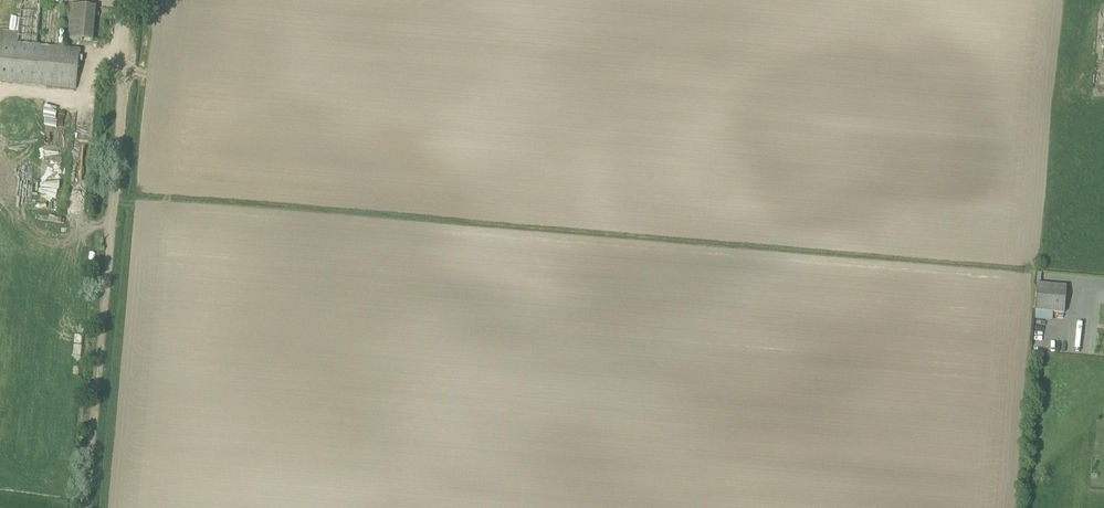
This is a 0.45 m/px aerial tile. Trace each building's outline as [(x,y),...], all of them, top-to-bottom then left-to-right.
[(65,87),(76,89),(80,50),(69,49),(60,48),(64,4),(41,1),(41,0),(22,0),(19,32),(5,31),(3,31),(0,55),(0,81),(65,87)] [(96,8),(68,5),(65,39),(93,42),(96,8)] [(40,174),(37,194),(59,197),(61,178),(40,174)] [(1066,287),(1037,285),(1035,311),(1063,314),(1066,287)] [(1103,492),(1103,477),(1090,478),(1090,493),(1103,492)]
